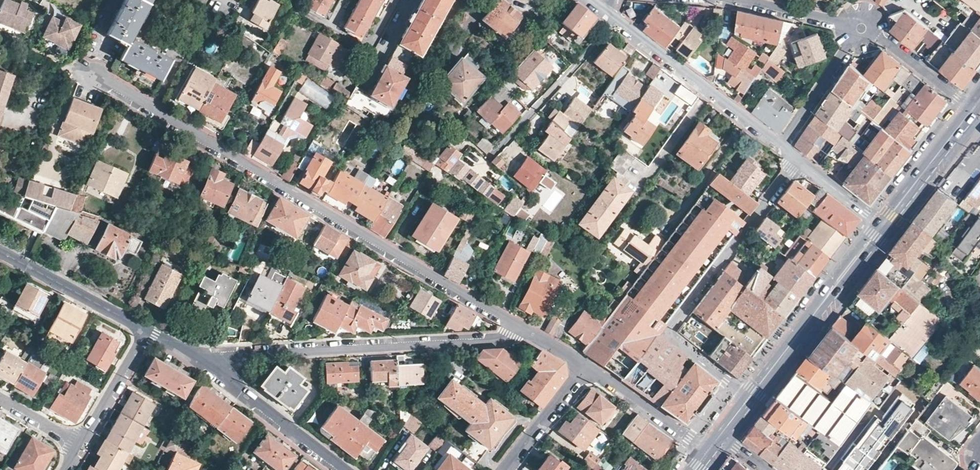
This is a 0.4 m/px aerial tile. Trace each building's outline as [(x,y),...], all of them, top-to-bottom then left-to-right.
[(33,15),(25,11),(28,5),(21,2),(20,5),(15,3),(10,0),(4,0),(0,7),(0,19),(11,24),(9,27),(24,34),(33,15)] [(150,0),(123,0),(105,34),(126,45),(119,60),(160,81),(172,59),(131,38),(140,20),(150,0)] [(278,5),(270,0),(269,2),(265,0),(258,0),(252,12),(254,13),(250,20),(265,29),(278,5)] [(332,0),(309,0),(305,7),(323,16),(332,0)] [(381,0),(358,0),(343,27),(361,37),(381,0)] [(418,55),(423,45),(449,0),(421,0),(413,14),(411,13),(407,19),(409,20),(397,43),(413,53),(418,55)] [(481,19),(503,37),(520,17),(520,14),(503,0),(497,0),(481,19)] [(966,0),(953,0),(952,1),(961,8),(960,9),(968,15),(963,22),(979,35),(979,11),(978,9),(966,0)] [(978,9),(979,11),(979,0),(966,0),(978,9)] [(591,14),(576,2),(561,22),(579,36),(594,16),(591,14)] [(647,31),(666,45),(669,42),(669,41),(681,25),(655,5),(644,18),(649,22),(644,28),(647,31)] [(690,15),(697,6),(688,5),(684,11),(690,15)] [(891,30),(912,46),(922,33),(927,26),(903,8),(889,15),(890,21),(891,30)] [(761,15),(738,10),(735,33),(751,44),(754,38),(779,43),(780,42),(793,22),(785,20),(761,15)] [(64,21),(53,15),(43,36),(55,41),(54,42),(69,49),(72,42),(69,40),(71,37),(74,38),(81,24),(66,17),(64,21)] [(9,27),(11,24),(0,19),(0,22),(9,27)] [(944,40),(955,49),(978,66),(979,64),(979,35),(963,22),(959,19),(944,40)] [(694,27),(685,21),(684,22),(681,25),(669,41),(688,56),(701,39),(704,35),(694,27)] [(922,33),(938,46),(943,39),(927,26),(922,33)] [(826,56),(817,32),(790,43),(792,51),(794,50),(800,66),(826,56)] [(329,63),(339,45),(320,34),(310,52),(329,63)] [(733,50),(728,58),(745,69),(757,52),(732,35),(725,45),(733,50)] [(289,43),(281,38),(272,52),(280,57),(289,43)] [(938,46),(928,59),(940,69),(955,49),(944,40),(943,39),(938,46)] [(779,43),(770,57),(767,60),(776,66),(786,51),(787,47),(780,42),(779,43)] [(413,53),(397,43),(385,65),(383,64),(380,70),(382,71),(369,94),(355,86),(351,93),(350,94),(346,103),(368,118),(370,120),(376,109),(386,114),(406,78),(400,75),(413,53)] [(593,61),(614,77),(623,66),(628,59),(607,43),(593,61)] [(636,48),(629,43),(622,51),(629,57),(636,48)] [(552,66),(532,48),(510,71),(518,78),(516,81),(524,88),(526,85),(531,89),(552,66)] [(883,49),(864,74),(879,86),(892,96),(911,71),(883,49)] [(955,49),(940,69),(963,86),(969,77),(978,66),(955,49)] [(728,58),(717,50),(715,67),(726,69),(733,74),(742,80),(737,87),(745,92),(757,76),(745,69),(728,58)] [(329,63),(310,52),(305,60),(325,71),(329,63)] [(481,76),(473,70),(480,62),(466,52),(459,59),(458,58),(437,83),(461,102),(481,76)] [(776,82),(784,72),(776,66),(767,60),(760,71),(776,82)] [(661,67),(654,62),(646,73),(653,79),(661,67)] [(864,74),(850,63),(842,75),(833,88),(868,114),(874,119),(883,107),(873,99),(867,105),(865,104),(879,86),(864,74)] [(281,91),(271,85),(279,71),(269,66),(250,101),(257,105),(259,102),(263,101),(272,106),(281,91)] [(614,77),(604,92),(629,111),(646,88),(626,74),(629,70),(623,66),(614,77)] [(213,82),(215,79),(195,68),(179,96),(199,108),(213,82)] [(306,75),(299,70),(294,80),(295,80),(301,84),(306,75)] [(12,75),(0,71),(0,110),(12,75)] [(927,84),(911,71),(892,96),(903,105),(927,124),(935,113),(947,99),(927,84)] [(742,80),(733,74),(728,81),(737,87),(742,80)] [(336,83),(326,76),(320,85),(330,92),(336,96),(346,103),(350,94),(351,93),(336,83)] [(234,94),(213,82),(199,108),(198,110),(219,121),(234,94)] [(483,99),(475,110),(490,123),(491,121),(502,131),(518,112),(508,103),(514,96),(499,83),(494,86),(490,90),(483,99)] [(646,88),(629,111),(626,116),(631,120),(624,130),(630,135),(630,136),(641,144),(653,127),(642,119),(661,93),(649,84),(646,88)] [(779,133),(792,112),(791,111),(792,109),(778,98),(780,96),(770,88),(752,112),(758,117),(779,133)] [(868,114),(833,88),(824,101),(817,113),(850,138),(868,114)] [(523,92),(517,99),(527,108),(533,101),(523,92)] [(298,116),(306,103),(294,96),(284,112),(283,112),(285,107),(280,104),(258,144),(254,151),(272,162),(276,155),(291,129),(304,136),(305,137),(312,124),(298,116)] [(589,109),(574,97),(562,113),(555,123),(570,136),(589,109)] [(87,146),(100,109),(72,98),(57,136),(87,146)] [(272,106),(263,101),(259,102),(257,105),(265,110),(263,113),(267,115),(272,106)] [(614,101),(610,107),(619,113),(623,107),(614,101)] [(922,130),(927,124),(903,105),(886,129),(910,148),(918,137),(920,134),(917,131),(919,127),(922,130)] [(895,173),(850,138),(817,113),(805,130),(796,144),(817,160),(821,163),(833,147),(848,159),(845,163),(853,170),(851,174),(842,167),(835,175),(845,182),(871,203),(882,189),(895,173)] [(886,129),(874,119),(868,114),(850,138),(895,173),(902,163),(913,150),(910,148),(886,129)] [(563,148),(571,137),(570,136),(555,123),(551,120),(545,127),(544,126),(539,131),(545,136),(535,148),(551,161),(554,158),(559,162),(568,152),(563,148)] [(697,169),(713,147),(715,149),(718,145),(718,140),(709,134),(710,132),(698,123),(676,153),(682,157),(677,163),(680,165),(683,161),(691,168),(693,166),(697,169)] [(304,136),(291,129),(276,155),(278,157),(289,139),(296,136),(302,140),(304,136)] [(483,137),(476,145),(486,153),(493,145),(483,137)] [(243,152),(251,157),(254,151),(258,144),(250,140),(243,152)] [(323,148),(311,141),(304,153),(291,177),(308,187),(306,190),(307,191),(317,197),(318,194),(323,196),(326,191),(332,182),(321,175),(328,161),(319,155),(323,148)] [(160,143),(148,169),(177,183),(178,181),(184,184),(192,167),(185,165),(187,160),(177,156),(178,151),(160,143)] [(420,143),(415,150),(424,156),(429,149),(420,143)] [(439,156),(434,152),(427,159),(433,163),(447,173),(457,160),(461,154),(449,144),(439,156)] [(622,148),(609,166),(617,171),(579,223),(597,236),(606,224),(604,223),(610,215),(611,216),(616,210),(614,208),(619,202),(621,203),(630,191),(625,187),(630,180),(622,175),(634,157),(622,148)] [(298,149),(282,176),(289,180),(291,177),(304,153),(298,149)] [(424,156),(415,150),(414,150),(409,158),(409,159),(426,169),(428,171),(433,163),(427,159),(424,156)] [(496,156),(491,162),(497,168),(502,161),(496,156)] [(722,177),(746,194),(753,185),(754,185),(763,174),(754,167),(756,164),(747,157),(737,169),(738,170),(734,174),(728,169),(722,177)] [(536,193),(549,176),(527,158),(513,175),(536,193)] [(115,196),(126,173),(96,160),(86,183),(115,196)] [(492,187),(457,160),(447,173),(463,183),(465,181),(496,205),(503,196),(492,187)] [(223,205),(234,178),(231,177),(230,179),(222,176),(223,173),(211,168),(200,195),(202,196),(201,199),(214,205),(215,202),(223,205)] [(354,196),(362,184),(366,175),(367,174),(357,168),(351,178),(338,170),(332,182),(326,191),(343,201),(348,193),(354,196)] [(722,177),(716,172),(709,182),(750,212),(758,202),(746,194),(722,177)] [(373,219),(385,198),(368,188),(373,179),(366,175),(362,184),(354,196),(360,200),(355,209),(373,219)] [(75,194),(76,192),(29,177),(23,192),(58,203),(69,207),(75,194)] [(968,212),(979,197),(979,179),(959,205),(968,212)] [(806,205),(812,196),(793,181),(777,201),(797,216),(806,205)] [(842,205),(819,187),(812,196),(806,205),(818,215),(808,229),(795,218),(789,227),(799,234),(802,237),(829,257),(844,236),(858,218),(842,205)] [(227,210),(257,225),(267,202),(238,188),(227,210)] [(956,202),(938,189),(923,208),(913,221),(931,235),(956,202)] [(734,233),(743,222),(702,191),(693,202),(734,233)] [(58,203),(23,192),(20,201),(19,203),(18,204),(16,204),(0,202),(0,212),(14,219),(15,217),(44,231),(45,228),(58,203)] [(83,198),(75,194),(69,207),(79,210),(83,198)] [(376,232),(384,237),(398,213),(397,212),(401,205),(386,196),(385,198),(373,219),(368,227),(376,232)] [(514,196),(503,210),(512,215),(522,201),(514,196)] [(282,199),(279,197),(265,218),(294,236),(300,227),(302,228),(310,215),(296,207),(282,199)] [(665,324),(671,315),(660,306),(667,297),(678,306),(700,278),(688,270),(697,259),(708,268),(720,251),(709,242),(716,233),(728,241),(734,233),(693,202),(663,242),(645,266),(638,274),(630,285),(626,290),(625,292),(665,324)] [(69,207),(58,203),(45,228),(86,243),(100,216),(79,210),(69,207)] [(436,249),(455,218),(431,203),(412,233),(414,234),(412,238),(433,251),(435,248),(436,249)] [(0,212),(0,215),(13,221),(14,219),(0,212)] [(784,232),(785,231),(766,216),(759,225),(753,232),(773,247),(784,232)] [(13,221),(42,234),(44,231),(15,217),(14,219),(13,221)] [(931,235),(913,221),(899,238),(889,252),(912,270),(918,263),(912,259),(920,248),(929,236),(931,235)] [(133,253),(140,241),(108,224),(95,247),(113,258),(119,256),(123,248),(133,253)] [(336,231),(324,224),(312,243),(335,256),(337,252),(343,256),(352,241),(336,231)] [(973,224),(972,226),(969,224),(962,234),(964,236),(952,252),(963,260),(975,244),(979,248),(979,229),(973,224)] [(645,266),(663,242),(653,236),(646,245),(624,228),(613,242),(639,262),(645,266)] [(457,280),(465,265),(456,260),(464,245),(471,231),(466,229),(444,272),(455,279),(457,280)] [(539,254),(548,237),(536,230),(526,249),(509,241),(493,270),(502,275),(501,277),(512,283),(529,252),(532,250),(539,254)] [(792,238),(784,232),(773,247),(780,252),(792,238)] [(802,237),(799,234),(783,254),(787,258),(788,258),(795,263),(813,277),(821,267),(829,257),(802,237)] [(935,241),(929,236),(920,248),(926,252),(935,241)] [(466,244),(464,245),(456,260),(465,265),(472,251),(466,244)] [(251,251),(246,248),(243,255),(249,258),(251,251)] [(363,287),(377,265),(359,253),(357,254),(352,251),(339,272),(346,276),(343,281),(353,287),(356,283),(363,287)] [(899,286),(900,286),(907,276),(912,270),(889,252),(882,261),(877,267),(899,286)] [(788,258),(773,277),(798,297),(804,289),(813,277),(795,263),(788,258)] [(638,274),(645,266),(639,262),(633,270),(638,274)] [(746,274),(730,262),(723,271),(754,296),(770,275),(754,263),(746,274)] [(161,264),(144,296),(164,307),(172,292),(175,294),(180,284),(177,282),(181,275),(161,264)] [(899,286),(877,267),(867,280),(857,292),(879,309),(882,305),(887,299),(899,286)] [(972,276),(979,285),(979,268),(972,276)] [(544,316),(556,293),(550,290),(552,286),(545,282),(548,276),(538,271),(519,307),(530,313),(532,309),(544,316)] [(754,296),(723,271),(718,278),(692,312),(723,337),(751,358),(757,349),(776,326),(783,317),(754,296)] [(223,306),(236,279),(221,272),(216,281),(203,275),(198,284),(205,288),(203,293),(198,290),(191,305),(202,312),(206,304),(211,306),(214,301),(223,306)] [(269,310),(281,285),(285,277),(276,273),(271,275),(269,279),(258,274),(246,300),(269,310)] [(773,277),(770,275),(754,296),(783,317),(789,309),(798,297),(773,277)] [(550,290),(556,293),(561,282),(548,276),(545,282),(552,286),(550,290)] [(907,276),(900,286),(920,302),(927,293),(907,276)] [(305,287),(285,277),(281,285),(269,310),(291,322),(289,326),(291,327),(297,312),(293,310),(305,287)] [(48,293),(27,282),(14,304),(36,315),(48,293)] [(626,282),(622,287),(626,290),(630,285),(626,282)] [(920,302),(900,286),(899,286),(887,299),(900,309),(895,315),(902,320),(888,337),(910,355),(913,357),(943,320),(920,302)] [(622,287),(613,298),(614,299),(618,301),(618,300),(625,292),(626,290),(622,287)] [(436,305),(439,300),(420,289),(411,306),(429,317),(431,314),(436,305)] [(625,292),(618,300),(626,307),(618,318),(651,342),(657,334),(660,330),(665,324),(625,292)] [(853,297),(848,305),(866,320),(868,321),(879,309),(857,292),(853,297)] [(312,320),(334,331),(337,325),(347,306),(325,295),(312,320)] [(618,301),(614,299),(597,321),(583,311),(569,330),(587,344),(618,301)] [(887,299),(882,305),(886,308),(895,315),(900,309),(887,299)] [(387,317),(350,300),(347,306),(337,325),(352,332),(355,325),(369,331),(372,325),(381,329),(387,317)] [(587,344),(583,351),(621,379),(651,342),(618,318),(626,307),(618,300),(618,301),(587,344)] [(70,341),(85,314),(64,302),(45,337),(55,343),(60,335),(70,341)] [(474,313),(456,303),(444,327),(449,329),(450,327),(453,328),(461,328),(462,325),(466,327),(467,325),(474,313)] [(14,304),(11,309),(32,321),(36,315),(14,304)] [(442,308),(436,305),(431,314),(436,317),(442,308)] [(879,309),(868,321),(873,325),(886,308),(882,305),(879,309)] [(564,314),(557,310),(552,319),(546,331),(553,334),(563,315),(564,314)] [(476,314),(474,313),(467,325),(468,325),(473,327),(479,316),(476,314)] [(567,317),(563,315),(553,334),(559,338),(566,326),(570,319),(569,319),(567,317)] [(837,318),(832,325),(846,335),(852,327),(838,316),(837,318)] [(873,325),(868,321),(866,320),(851,339),(859,346),(895,374),(910,355),(888,337),(873,325)] [(846,335),(832,325),(818,342),(809,354),(837,375),(859,346),(851,339),(846,335)] [(104,370),(120,342),(101,332),(85,359),(104,370)] [(651,342),(621,379),(658,404),(691,361),(685,357),(675,349),(657,334),(651,342)] [(743,368),(751,358),(723,337),(708,356),(736,377),(743,368)] [(921,363),(933,351),(928,345),(916,357),(921,363)] [(902,379),(895,374),(859,346),(837,375),(846,382),(874,403),(879,407),(902,379)] [(522,361),(504,347),(501,348),(501,349),(491,350),(483,350),(475,360),(504,383),(520,363),(522,361)] [(533,347),(522,361),(520,363),(524,366),(537,349),(533,347)] [(25,363),(4,350),(0,356),(0,375),(14,383),(25,363)] [(519,389),(539,405),(549,392),(562,373),(560,363),(539,350),(529,363),(537,370),(528,381),(527,380),(519,389)] [(29,362),(44,368),(47,358),(32,353),(29,362)] [(837,375),(809,354),(805,359),(797,369),(827,391),(829,388),(837,394),(846,382),(837,375)] [(192,380),(154,358),(144,375),(182,397),(192,380)] [(388,385),(397,385),(396,359),(370,361),(371,380),(387,380),(388,385)] [(396,359),(397,385),(422,384),(421,363),(404,364),(404,359),(396,359)] [(716,381),(691,361),(658,404),(684,423),(693,411),(695,413),(703,404),(710,394),(708,392),(716,381)] [(358,381),(357,366),(348,366),(348,362),(325,363),(326,383),(358,381)] [(44,373),(25,363),(14,383),(32,394),(44,373)] [(974,364),(961,381),(971,389),(970,391),(979,399),(979,368),(974,364)] [(306,390),(297,383),(301,378),(287,366),(282,373),(275,366),(260,384),(291,409),(306,390)] [(841,445),(874,403),(846,382),(837,394),(834,397),(832,400),(795,372),(789,380),(776,396),(821,429),(840,444),(841,445)] [(930,401),(944,383),(937,377),(923,395),(930,401)] [(463,454),(475,463),(512,416),(488,398),(483,404),(450,379),(437,396),(470,421),(464,430),(475,438),(463,454)] [(75,422),(90,396),(87,394),(90,389),(77,381),(74,386),(70,383),(63,396),(58,393),(50,408),(75,422)] [(200,383),(188,405),(216,426),(231,406),(200,383)] [(601,424),(614,406),(591,389),(577,406),(601,424)] [(917,419),(930,401),(923,395),(915,389),(893,418),(896,420),(909,429),(917,419)] [(133,391),(120,413),(143,425),(144,424),(150,413),(155,404),(133,391)] [(821,429),(776,396),(770,404),(764,412),(781,425),(794,435),(796,436),(803,427),(815,436),(821,429)] [(947,396),(928,420),(950,438),(951,438),(951,437),(950,436),(961,422),(966,425),(975,415),(973,414),(972,415),(947,396)] [(821,469),(841,469),(886,412),(879,407),(874,403),(841,445),(824,466),(821,469)] [(339,445),(358,420),(338,404),(322,425),(321,427),(321,429),(321,431),(323,432),(339,445)] [(255,424),(231,406),(216,426),(239,444),(255,424)] [(374,411),(367,409),(358,420),(339,445),(355,456),(359,451),(369,459),(383,440),(364,425),(374,411)] [(781,425),(764,412),(759,418),(755,423),(772,436),(781,425)] [(143,425),(120,413),(115,422),(118,424),(116,428),(113,426),(110,431),(114,433),(108,441),(128,452),(143,426),(143,425)] [(154,415),(150,413),(144,424),(147,426),(154,415)] [(405,421),(403,425),(413,433),(422,422),(410,413),(405,421)] [(672,438),(640,417),(636,413),(621,432),(632,440),(656,459),(672,438)] [(598,429),(578,414),(570,424),(566,421),(559,430),(583,448),(598,429)] [(5,449),(17,429),(0,419),(0,446),(5,449)] [(909,429),(899,442),(917,456),(913,463),(918,466),(918,469),(948,469),(952,465),(945,459),(949,455),(925,436),(930,429),(917,419),(909,429)] [(890,454),(899,442),(909,429),(896,420),(858,469),(877,469),(890,454)] [(752,447),(759,452),(772,436),(755,423),(747,434),(742,439),(752,447)] [(790,440),(794,435),(781,425),(772,436),(759,452),(768,458),(773,462),(790,440)] [(830,456),(840,444),(821,429),(815,436),(814,438),(827,448),(825,451),(830,456)] [(110,431),(105,440),(108,441),(114,433),(110,431)] [(445,440),(437,433),(428,445),(436,451),(445,440)] [(267,462),(281,444),(268,434),(254,451),(267,462)] [(427,447),(410,435),(404,442),(406,443),(393,461),(405,469),(409,469),(427,447)] [(48,449),(50,450),(51,448),(32,437),(15,467),(21,469),(40,469),(42,468),(39,466),(48,449)] [(170,437),(168,440),(163,450),(173,454),(166,469),(195,469),(199,463),(197,462),(189,458),(188,458),(193,447),(170,437)] [(105,440),(97,455),(100,457),(95,467),(100,469),(118,469),(128,452),(108,441),(105,440)] [(475,463),(463,454),(445,440),(436,451),(442,457),(433,469),(434,469),(470,469),(475,463)] [(783,469),(789,469),(804,451),(800,448),(790,440),(773,462),(781,469),(783,469)] [(281,444),(267,462),(278,469),(284,469),(296,455),(281,444)] [(805,451),(824,466),(826,462),(808,447),(805,451)] [(197,462),(202,452),(198,450),(194,448),(189,458),(197,462)] [(589,451),(582,460),(593,469),(600,460),(589,451)] [(824,466),(805,451),(804,451),(789,469),(821,469),(824,466)] [(537,469),(563,469),(566,465),(558,459),(557,461),(548,454),(537,469)] [(877,469),(908,469),(909,469),(890,454),(877,469)] [(618,469),(647,469),(629,455),(618,469)] [(719,469),(750,469),(730,455),(719,469)] [(295,467),(299,469),(315,469),(308,465),(307,465),(300,460),(295,467)]
